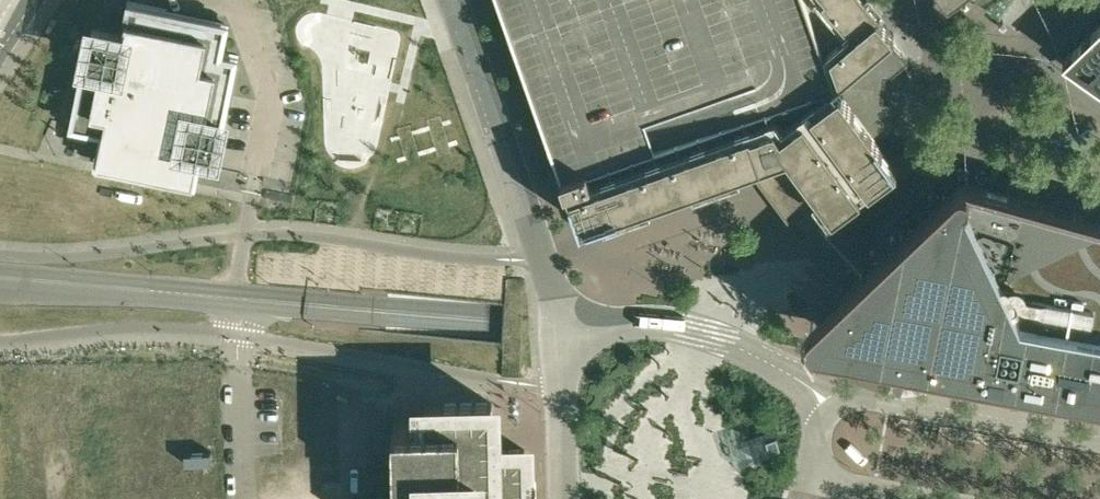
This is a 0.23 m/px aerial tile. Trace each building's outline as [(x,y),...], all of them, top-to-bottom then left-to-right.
[(883,13),(871,0),(501,0),(511,30),(514,37),(523,64),(529,81),(563,176),(567,175),(570,183),(567,184),(567,186),(580,222),(584,232),(672,201),(753,173),(801,237),(835,211),(897,165),(880,142),(877,138),(893,126),(899,122),(902,121),(886,100),(880,99),(882,88),(883,77),(889,78),(909,61),(907,59),(906,60),(899,51),(889,39),(895,34),(880,16),(883,13)] [(985,10),(1000,18),(1013,0),(998,0),(985,10)] [(200,164),(202,151),(207,151),(207,152),(215,154),(217,145),(220,128),(221,128),(221,125),(223,125),(224,124),(224,123),(224,122),(237,59),(237,58),(237,56),(236,55),(235,55),(223,52),(228,25),(228,24),(228,22),(227,21),(225,21),(131,1),(130,1),(129,2),(128,3),(127,4),(121,34),(118,34),(101,30),(92,28),(91,37),(87,54),(86,57),(85,57),(84,58),(83,59),(70,123),(70,124),(71,125),(72,126),(73,127),(77,128),(81,131),(85,135),(89,137),(93,140),(99,142),(95,160),(95,161),(95,163),(96,164),(98,164),(192,183),(193,183),(195,183),(196,182),(196,181),(200,164)] [(1087,36),(1063,59),(1099,85),(1099,23),(1087,36)] [(967,180),(964,180),(962,179),(960,180),(958,181),(956,182),(841,291),(810,321),(809,322),(808,324),(807,326),(806,329),(806,331),(807,334),(808,336),(810,338),(812,339),(814,341),(816,341),(824,343),(1099,394),(1099,217),(967,180)] [(396,498),(526,498),(526,496),(531,496),(531,484),(525,484),(525,449),(521,449),(505,449),(493,450),(492,406),(492,402),(425,404),(425,420),(394,420),(396,498)] [(776,426),(743,437),(727,443),(731,455),(735,466),(744,463),(769,454),(784,449),(782,443),(781,438),(778,431),(776,426)]
